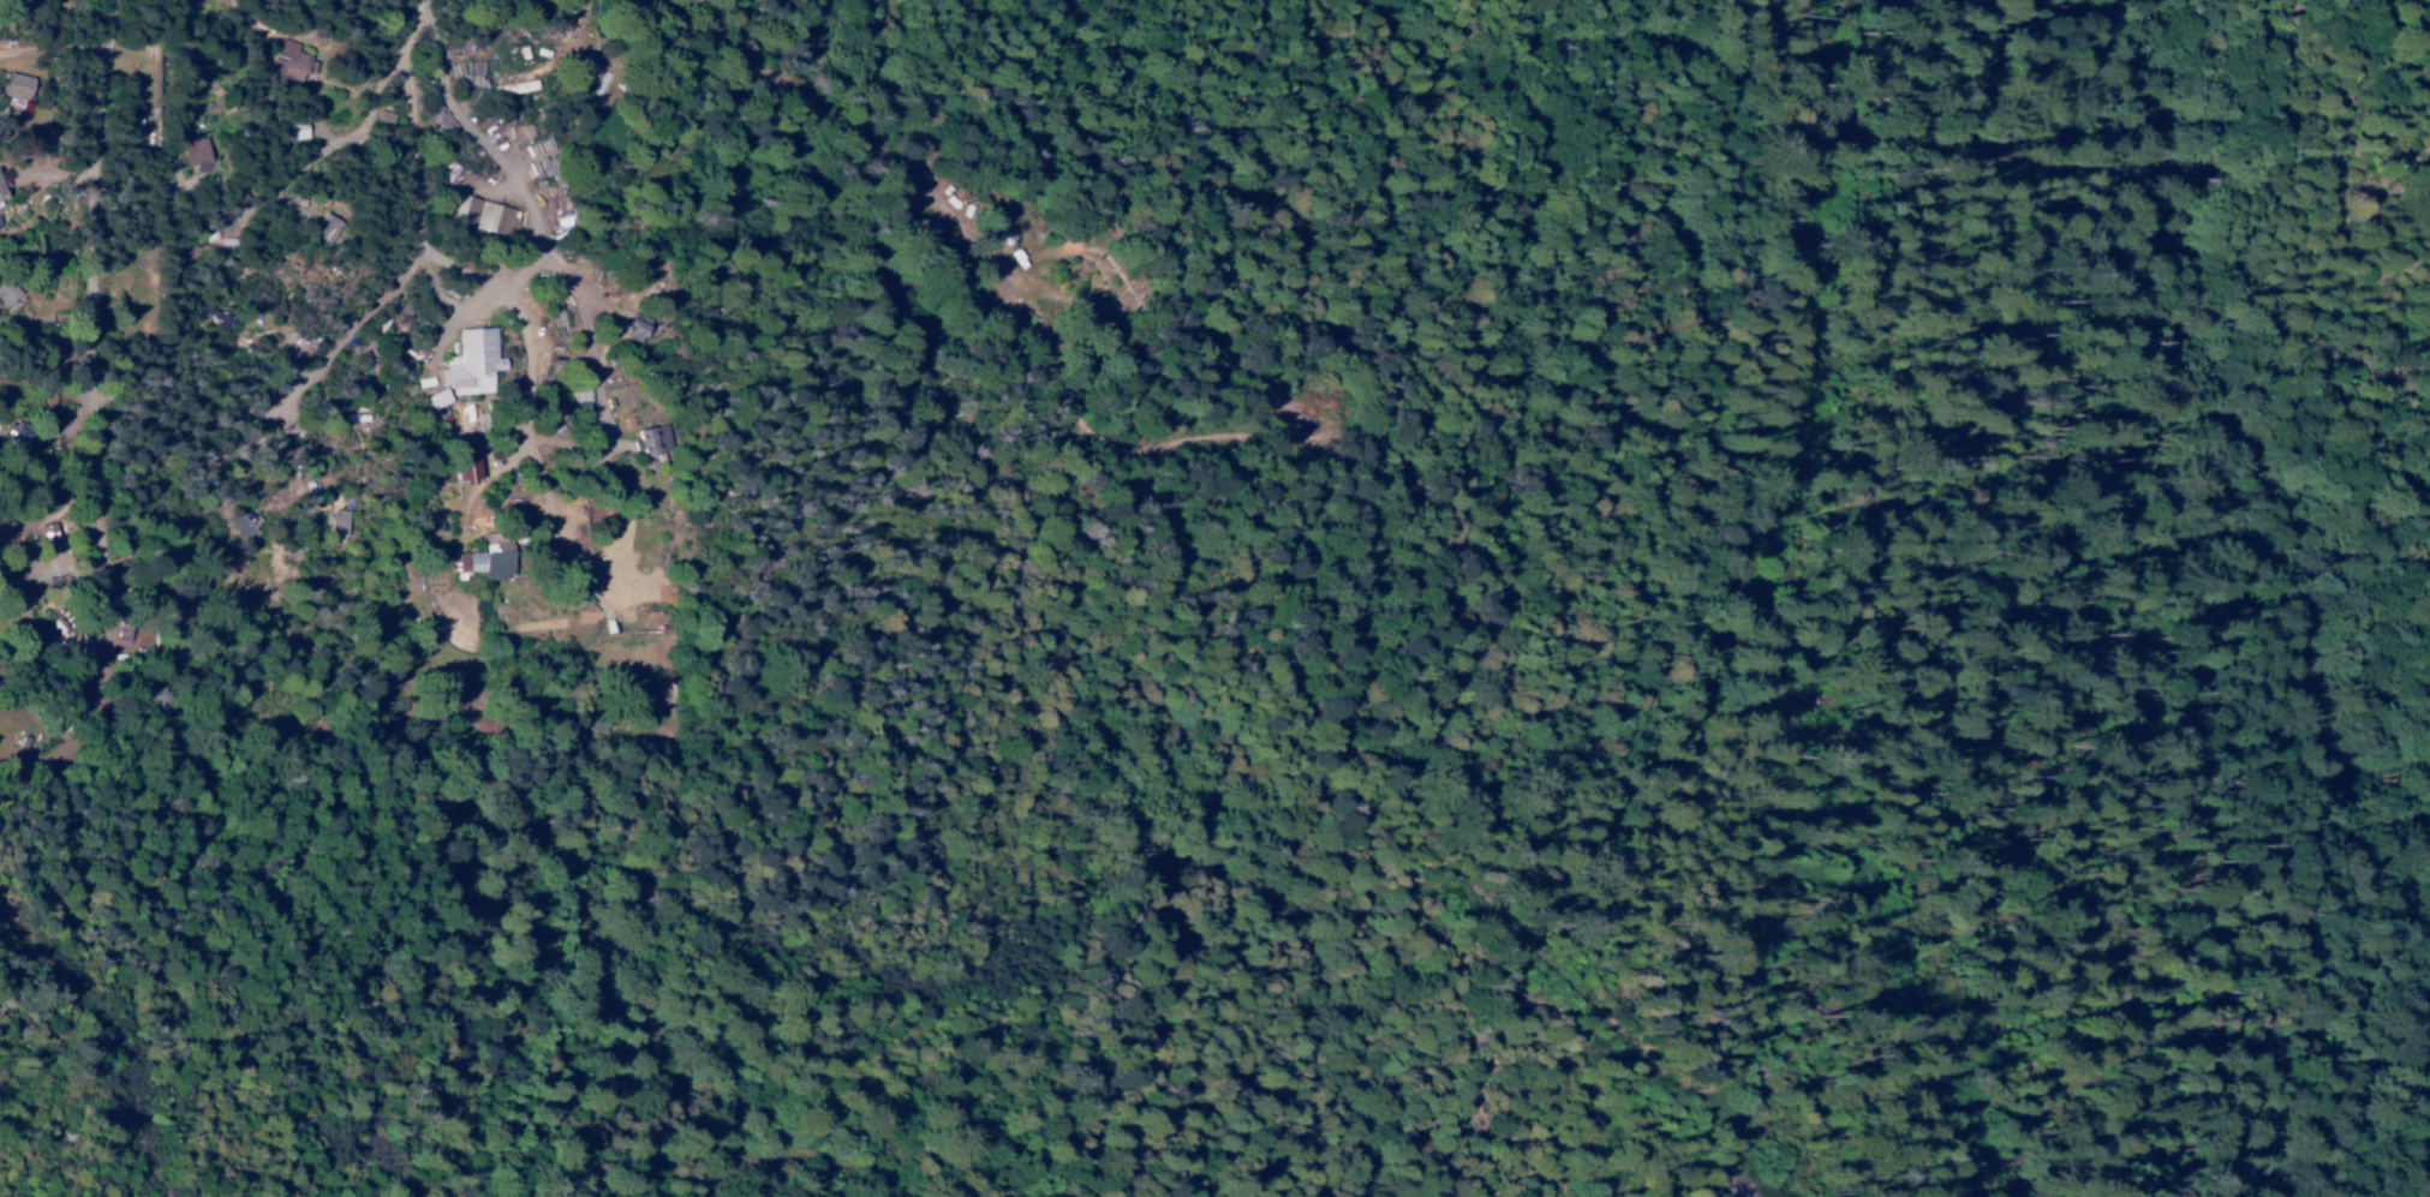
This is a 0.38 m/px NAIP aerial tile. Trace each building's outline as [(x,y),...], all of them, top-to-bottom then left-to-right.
[(295,53),(298,44),(279,37),(266,75),(298,85),(303,72),(311,75),(316,60),(295,53)] [(1,97),(25,102),(31,78),(6,72),(1,97)] [(284,124),(287,142),(306,139),(303,121),(284,124)] [(195,173),(209,170),(204,138),(181,142),(185,167),(194,166),(195,173)] [(341,221),(321,213),(312,237),(331,245),(341,221)] [(995,236),(1006,247),(1013,239),(1002,228),(995,236)] [(19,296),(7,275),(0,279),(0,307),(19,296)] [(636,344),(644,327),(631,320),(623,337),(636,344)] [(456,330),(457,358),(444,359),(446,396),(491,393),(490,371),(504,370),(503,359),(495,359),(493,328),(456,330)] [(450,401),(441,386),(423,397),(432,412),(450,401)] [(0,435),(0,436),(25,448),(32,434),(6,421),(0,435)] [(671,449),(664,424),(634,432),(640,458),(671,449)] [(478,482),(474,454),(451,457),(456,485),(478,482)] [(259,523),(242,507),(226,523),(243,540),(259,523)] [(329,535),(344,535),(345,512),(329,511),(329,535)] [(457,553),(457,575),(482,575),(482,580),(506,579),(505,553),(494,553),(493,544),(482,545),(482,553),(457,553)] [(4,570),(7,580),(24,575),(21,565),(4,570)]
